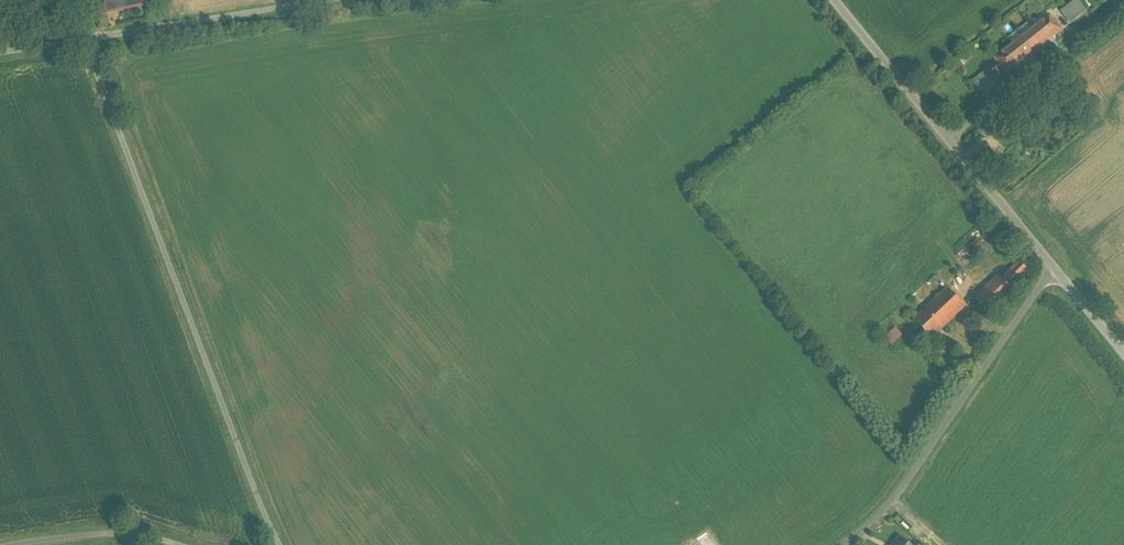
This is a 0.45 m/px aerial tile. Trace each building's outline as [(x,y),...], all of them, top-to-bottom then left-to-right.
[(108,12),(143,5),(142,0),(105,0),(108,12)] [(1017,21),(1027,34),(1018,40),(1008,28),(997,37),(1007,49),(995,59),(1007,74),(1062,31),(1050,16),(1038,25),(1028,12),(1017,21)] [(1002,280),(999,277),(975,299),(990,315),(1032,275),(1020,262),(1002,280)] [(928,306),(947,326),(966,308),(947,288),(928,306)] [(947,326),(928,306),(913,321),(933,340),(947,326)] [(901,335),(896,329),(886,337),(892,343),(901,335)]
